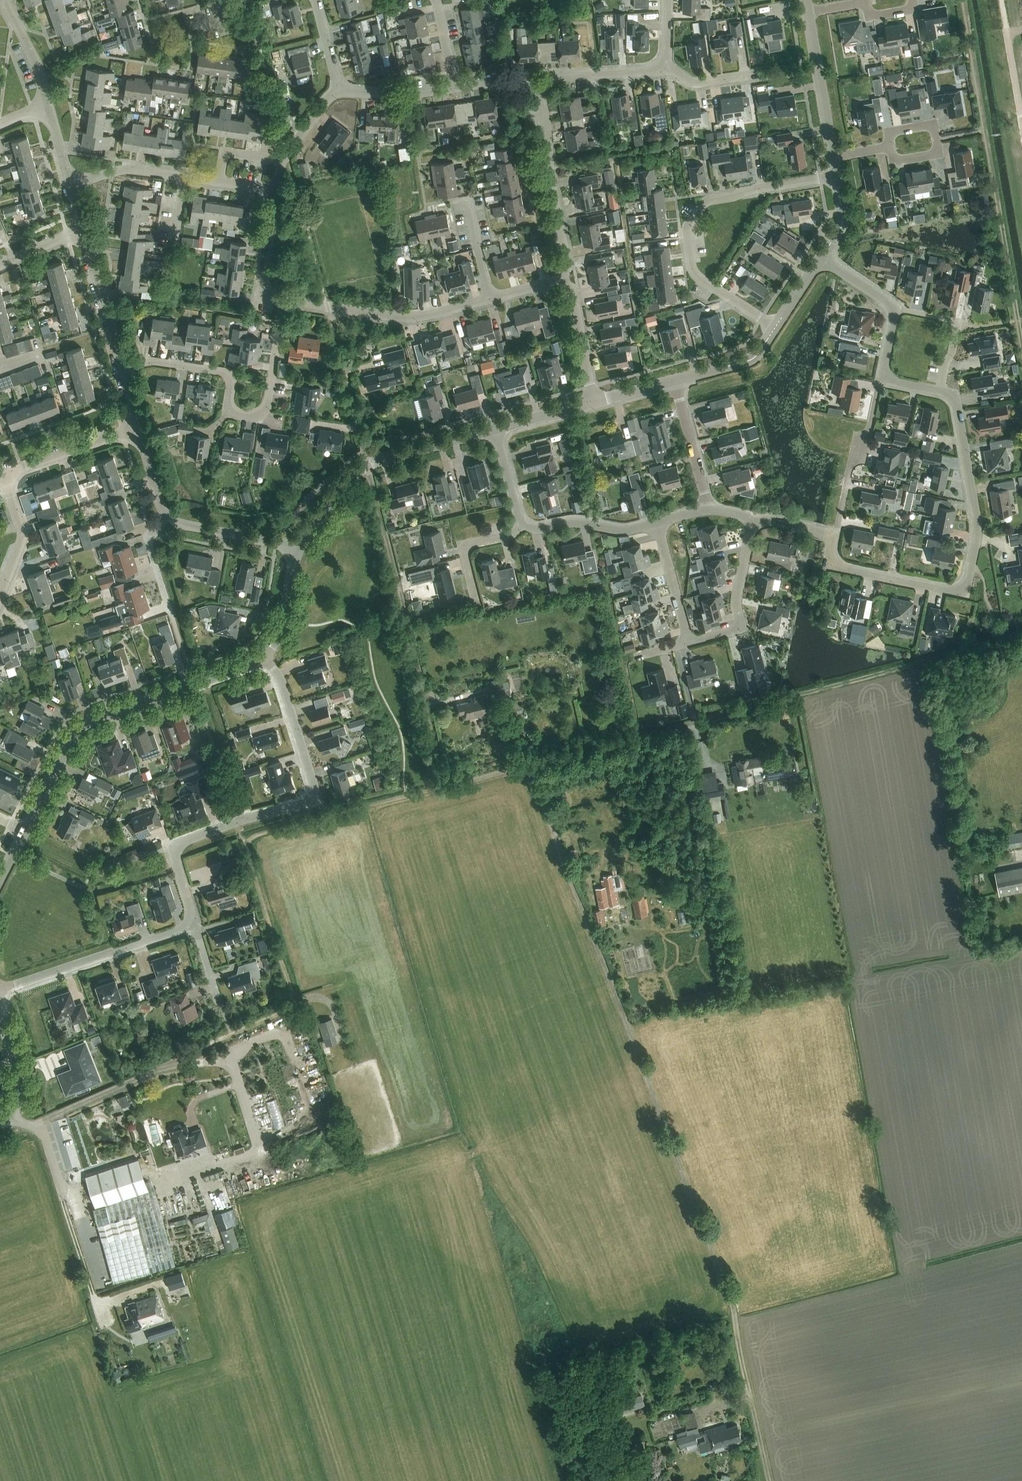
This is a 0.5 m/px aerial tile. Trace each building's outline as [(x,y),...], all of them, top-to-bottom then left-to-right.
[(64,4),(63,0),(46,0),(50,9),(64,4)] [(127,0),(118,0),(108,3),(110,12),(104,14),(105,18),(111,16),(127,11),(125,4),(128,3),(127,0)] [(359,11),(356,0),(338,0),(341,15),(359,11)] [(700,0),(683,0),(683,12),(696,13),(696,19),(710,19),(710,8),(700,8),(700,0)] [(599,12),(607,8),(603,1),(595,5),(599,12)] [(64,4),(50,9),(47,10),(52,22),(54,22),(77,13),(75,8),(67,11),(64,4)] [(286,26),(302,22),(297,4),(283,7),(282,4),(273,6),(276,18),(284,16),(286,26)] [(932,23),(948,20),(945,5),(924,9),(926,22),(918,23),(920,39),(934,36),(932,23)] [(259,16),(267,14),(265,6),(257,8),(259,16)] [(463,18),(484,13),(483,9),(478,10),(477,6),(461,9),(463,18)] [(118,18),(120,26),(137,21),(133,9),(127,11),(111,16),(105,18),(97,20),(99,27),(113,23),(112,20),(118,18)] [(77,13),(54,22),(58,33),(61,32),(73,28),(73,27),(70,21),(78,18),(77,13)] [(406,27),(427,23),(425,13),(404,17),(404,18),(398,19),(399,24),(405,23),(406,27)] [(484,13),(463,18),(465,26),(481,22),(480,19),(485,18),(484,13)] [(616,26),(624,25),(624,14),(616,14),(616,26)] [(782,49),(780,39),(784,39),(780,19),(767,22),(766,16),(753,18),(754,27),(763,25),(765,41),(767,40),(769,51),(782,49)] [(348,41),(365,36),(363,30),(369,28),(366,18),(350,22),(352,28),(345,30),(348,41)] [(744,19),(746,31),(752,30),(750,18),(744,19)] [(699,21),(700,33),(708,32),(706,20),(699,21)] [(118,39),(140,32),(137,21),(120,26),(123,33),(117,35),(118,39)] [(648,48),(648,30),(638,29),(638,21),(627,21),(627,33),(633,33),(633,48),(648,48)] [(735,35),(741,34),(740,21),(730,23),(732,33),(719,35),(720,37),(713,38),(716,52),(722,51),(722,54),(724,54),(725,59),(737,58),(736,52),(738,52),(735,35)] [(858,53),(873,50),(874,55),(880,54),(877,35),(863,38),(860,21),(840,24),(844,44),(856,41),(858,53)] [(481,22),(465,26),(466,34),(488,30),(487,25),(482,26),(481,22)] [(427,23),(406,27),(400,28),(401,34),(407,32),(408,37),(409,37),(428,33),(429,33),(427,23)] [(907,24),(896,26),(899,44),(904,43),(905,49),(910,48),(911,54),(919,53),(915,31),(908,32),(907,24)] [(73,28),(61,32),(65,44),(91,35),(96,33),(94,28),(89,30),(89,29),(81,32),(78,25),(73,27),(73,28)] [(517,37),(522,36),(521,35),(526,35),(526,32),(526,26),(516,27),(517,37)] [(900,53),(900,50),(899,44),(896,26),(885,27),(886,35),(878,36),(881,53),(886,53),(886,55),(900,53)] [(462,44),(484,39),(485,39),(484,35),(489,34),(488,30),(466,34),(468,42),(462,43),(462,44)] [(605,31),(605,38),(600,38),(601,48),(606,48),(606,51),(607,51),(608,55),(618,55),(618,51),(619,51),(618,30),(605,31)] [(140,32),(118,39),(119,43),(125,41),(127,49),(143,44),(140,32)] [(428,33),(409,37),(411,47),(430,43),(428,33)] [(573,33),(573,39),(569,40),(570,61),(580,60),(579,39),(578,39),(578,33),(573,33)] [(558,41),(559,61),(570,61),(569,40),(569,34),(563,34),(563,40),(558,40),(558,41)] [(368,47),(365,36),(348,41),(351,51),(368,47)] [(528,63),(527,42),(523,42),(522,36),(517,37),(517,43),(518,64),(528,63)] [(526,36),(527,42),(528,63),(539,63),(538,62),(537,42),(532,42),(532,36),(526,36)] [(701,53),(707,52),(705,37),(693,39),(694,43),(686,45),(688,56),(689,57),(690,65),(702,63),(701,53)] [(464,52),(480,48),(480,45),(485,44),(484,39),(462,44),(464,52)] [(111,41),(102,43),(104,49),(113,46),(111,41)] [(558,41),(548,42),(549,61),(559,61),(558,41)] [(382,55),(388,53),(386,42),(379,44),(382,55)] [(548,42),(537,42),(538,62),(549,61),(548,42)] [(431,43),(430,43),(411,47),(412,52),(406,54),(407,59),(413,58),(433,53),(431,43)] [(297,76),(312,72),(308,54),(310,54),(307,45),(287,50),(292,66),(294,66),(297,76)] [(351,51),(353,62),(370,57),(368,47),(351,51)] [(466,60),(487,56),(486,51),(481,52),(480,48),(464,52),(466,60)] [(282,59),(279,49),(272,51),(275,61),(282,59)] [(201,71),(210,73),(212,53),(207,53),(207,55),(199,54),(195,77),(200,78),(201,71)] [(218,54),(212,53),(210,73),(219,74),(218,80),(222,81),(225,58),(218,57),(218,54)] [(433,53),(413,58),(414,62),(408,63),(409,68),(415,67),(435,63),(433,53)] [(227,75),(236,77),(239,57),(233,56),(233,59),(225,58),(222,81),(226,81),(227,75)] [(487,56),(466,60),(468,69),(484,65),(483,61),(488,60),(487,56)] [(244,58),(239,57),(236,77),(245,78),(244,84),(249,85),(252,62),(244,60),(244,58)] [(372,63),(370,57),(353,62),(356,72),(368,69),(370,75),(383,72),(381,64),(377,65),(377,62),(372,63)] [(882,65),(868,67),(869,75),(883,72),(882,65)] [(85,81),(89,82),(104,83),(105,77),(113,78),(114,72),(87,68),(85,81)] [(164,95),(166,78),(154,76),(153,82),(151,99),(155,99),(156,93),(164,95)] [(129,96),(138,97),(140,78),(135,77),(134,79),(126,78),(123,101),(128,102),(129,96)] [(146,78),(140,78),(138,97),(147,98),(146,104),(150,105),(151,99),(153,82),(145,81),(146,78)] [(170,102),(174,102),(178,80),(166,78),(164,95),(171,96),(170,102)] [(926,81),(928,93),(937,91),(935,79),(926,81)] [(190,81),(178,80),(174,102),(179,103),(180,97),(187,98),(190,81)] [(103,90),(104,83),(89,82),(87,94),(85,93),(111,97),(111,92),(103,90)] [(908,96),(911,115),(922,113),(920,100),(926,99),(923,87),(911,89),(912,95),(908,96)] [(900,117),(911,115),(908,96),(906,89),(895,91),(895,88),(888,89),(891,107),(898,106),(900,117)] [(949,116),(963,114),(959,90),(944,92),(945,94),(941,94),(932,96),(934,109),(947,106),(949,116)] [(768,91),(755,94),(757,105),(759,105),(760,105),(770,104),(768,91)] [(110,103),(111,97),(85,93),(83,106),(100,108),(101,102),(110,103)] [(657,128),(667,127),(663,103),(657,103),(656,93),(641,95),(644,113),(654,112),(657,128)] [(631,128),(638,127),(633,98),(628,99),(627,94),(612,96),(615,115),(617,124),(630,121),(631,128)] [(561,109),(581,106),(581,102),(587,100),(586,95),(580,96),(579,96),(559,100),(561,109)] [(742,95),(731,97),(734,117),(742,116),(743,120),(752,119),(750,104),(744,105),(742,95)] [(787,116),(797,114),(793,95),(775,98),(778,116),(787,114),(787,116)] [(485,98),(488,119),(492,118),(493,124),(499,124),(498,118),(495,97),(485,98)] [(734,117),(731,97),(720,99),(722,108),(716,109),(718,124),(727,123),(726,118),(734,117)] [(874,112),(882,111),(879,97),(872,98),(872,102),(863,104),(864,109),(858,110),(859,117),(858,117),(859,123),(860,123),(861,131),(863,131),(863,132),(869,131),(868,130),(877,128),(874,112)] [(475,100),(478,120),(478,121),(483,120),(484,126),(489,125),(488,119),(485,98),(475,100)] [(465,102),(468,122),(478,120),(475,100),(465,102)] [(454,104),(457,123),(468,122),(465,102),(454,104)] [(699,102),(688,103),(691,123),(699,122),(700,127),(709,125),(707,111),(701,112),(699,102)] [(444,104),(448,131),(453,130),(452,124),(457,124),(457,123),(454,104),(454,103),(444,104)] [(691,123),(688,103),(677,105),(679,115),(673,116),(675,130),(684,129),(683,124),(691,123)] [(434,106),(437,127),(441,126),(442,132),(448,131),(444,104),(434,106)] [(587,104),(581,106),(561,109),(563,120),(583,116),(582,111),(588,110),(587,104)] [(210,134),(210,131),(212,116),(206,115),(207,106),(201,105),(197,132),(210,134)] [(106,109),(100,108),(83,106),(91,107),(89,120),(113,123),(113,117),(105,116),(106,109)] [(437,127),(434,106),(424,107),(427,128),(428,134),(433,133),(432,127),(437,127)] [(219,117),(212,116),(210,131),(223,133),(226,109),(220,108),(219,117)] [(223,133),(235,135),(237,119),(231,118),(232,110),(226,109),(223,133)] [(244,120),(237,119),(235,135),(247,136),(251,113),(245,112),(244,120)] [(251,113),(247,136),(247,139),(262,142),(266,113),(259,112),(258,114),(251,113)] [(372,131),(379,131),(380,113),(367,112),(366,129),(359,128),(358,140),(371,141),(372,131)] [(385,141),(397,142),(399,122),(392,122),(392,114),(380,113),(379,131),(378,140),(385,140),(385,141)] [(565,130),(584,126),(583,116),(563,120),(565,130)] [(338,148),(350,132),(333,119),(323,133),(324,136),(325,136),(319,145),(331,153),(335,147),(338,148)] [(112,129),(113,123),(89,120),(87,132),(102,134),(103,128),(112,129)] [(122,146),(135,148),(139,124),(133,123),(132,131),(125,130),(122,146)] [(144,125),(139,124),(135,148),(148,150),(150,134),(143,133),(144,125)] [(585,126),(584,126),(565,130),(564,130),(566,140),(587,137),(593,135),(592,130),(586,131),(585,126)] [(148,150),(160,151),(164,128),(158,127),(157,135),(150,134),(148,150)] [(160,154),(172,155),(175,138),(168,137),(169,128),(164,128),(160,151),(160,154)] [(175,138),(172,155),(172,156),(185,158),(189,131),(183,130),(182,139),(175,138)] [(716,131),(717,138),(726,137),(725,130),(716,131)] [(111,135),(102,134),(87,132),(84,131),(82,144),(109,148),(111,135)] [(705,133),(706,139),(714,138),(713,131),(705,133)] [(634,134),(636,143),(644,142),(642,132),(634,134)] [(778,146),(789,144),(793,167),(805,165),(801,141),(793,143),(791,132),(777,135),(778,146)] [(755,134),(743,136),(746,150),(758,148),(755,134)] [(16,153),(31,148),(28,136),(13,140),(4,142),(5,146),(14,144),(16,151),(16,153)] [(588,141),(587,137),(566,140),(568,150),(589,146),(595,145),(594,139),(588,141)] [(697,143),(700,158),(709,156),(706,141),(697,143)] [(400,158),(410,157),(408,145),(398,146),(400,158)] [(495,163),(497,163),(514,159),(512,147),(495,150),(496,158),(487,159),(488,164),(495,163)] [(31,148),(16,153),(16,151),(0,156),(0,162),(9,160),(9,158),(17,156),(19,163),(20,165),(35,161),(31,148)] [(967,173),(974,172),(970,150),(954,153),(956,165),(955,165),(957,173),(948,174),(950,188),(969,185),(967,173)] [(738,176),(735,158),(730,159),(729,152),(711,155),(713,166),(724,164),(727,178),(738,176)] [(745,156),(735,158),(738,176),(749,175),(747,166),(752,165),(750,152),(745,153),(745,156)] [(486,172),(487,177),(517,171),(514,159),(497,163),(499,169),(486,172)] [(38,173),(35,161),(20,165),(19,163),(11,165),(11,167),(0,170),(0,173),(6,172),(12,171),(12,170),(20,168),(23,175),(23,177),(38,173)] [(298,163),(301,175),(310,173),(307,161),(298,163)] [(433,175),(464,171),(463,166),(457,167),(455,169),(454,169),(453,161),(431,164),(433,175)] [(692,184),(706,182),(703,164),(689,166),(692,184)] [(880,199),(891,197),(889,183),(882,184),(879,166),(863,169),(864,172),(862,173),(863,177),(864,177),(866,189),(878,187),(880,199)] [(605,169),(607,177),(613,176),(612,168),(605,169)] [(635,176),(636,179),(654,177),(653,168),(637,170),(638,176),(635,176)] [(931,169),(918,171),(921,190),(929,189),(930,196),(941,194),(939,180),(933,181),(931,169)] [(465,176),(464,171),(433,175),(435,186),(437,186),(456,183),(455,175),(456,175),(459,177),(465,176)] [(500,179),(502,186),(519,183),(517,171),(487,177),(488,181),(500,179)] [(921,190),(918,171),(906,173),(908,185),(900,187),(902,200),(915,198),(914,191),(921,190)] [(37,185),(37,186),(42,185),(38,173),(23,177),(23,175),(14,178),(16,182),(24,180),(26,188),(26,189),(37,185)] [(575,196),(592,192),(591,186),(599,185),(597,174),(579,177),(580,183),(573,185),(575,196)] [(654,177),(636,179),(636,182),(639,182),(640,192),(646,191),(663,189),(663,188),(656,189),(654,177)] [(456,183),(437,186),(438,196),(461,193),(460,188),(457,189),(456,183)] [(502,198),(504,198),(521,195),(519,183),(502,186),(503,193),(494,195),(495,200),(502,198)] [(23,193),(25,201),(26,202),(41,198),(37,186),(37,185),(26,189),(26,188),(14,191),(15,196),(23,193)] [(123,198),(126,199),(142,201),(143,194),(151,195),(152,189),(125,185),(123,198)] [(950,187),(942,188),(944,201),(952,200),(950,187)] [(642,196),(643,203),(664,200),(663,189),(646,191),(647,195),(642,196)] [(584,205),(585,211),(603,208),(601,197),(594,198),(592,192),(575,196),(577,207),(584,205)] [(197,215),(204,216),(206,197),(194,195),(190,222),(196,223),(197,215)] [(493,207),(493,212),(523,206),(521,195),(504,198),(505,205),(493,207)] [(206,197),(204,216),(202,224),(208,225),(210,217),(216,218),(219,202),(206,200),(207,197),(206,197)] [(26,202),(25,201),(18,203),(19,208),(27,205),(29,215),(44,211),(41,198),(26,202)] [(126,199),(125,210),(148,214),(149,209),(141,207),(142,201),(126,199)] [(798,214),(812,212),(810,199),(792,202),(783,204),(786,223),(800,221),(798,214)] [(664,200),(643,203),(644,210),(648,210),(649,214),(664,212),(666,212),(664,200)] [(222,227),(228,228),(232,204),(219,202),(216,218),(223,219),(222,227)] [(244,206),(232,204),(228,228),(233,229),(235,220),(242,221),(244,206)] [(772,205),(773,215),(781,214),(779,204),(772,205)] [(883,206),(885,217),(896,215),(894,204),(883,206)] [(18,212),(16,205),(3,209),(5,216),(18,212)] [(523,206),(493,212),(494,217),(507,214),(509,221),(526,218),(523,206)] [(613,220),(620,219),(619,207),(611,208),(613,220)] [(120,219),(121,212),(112,210),(111,218),(120,219)] [(148,220),(148,214),(125,210),(122,210),(120,223),(138,225),(139,219),(148,220)] [(666,221),(664,212),(649,214),(650,223),(666,221)] [(425,218),(429,237),(437,235),(438,237),(436,239),(438,245),(443,244),(440,235),(436,216),(436,213),(425,216),(425,218)] [(580,224),(582,235),(600,231),(599,225),(606,224),(604,213),(592,215),(593,221),(580,224)] [(436,216),(440,235),(446,233),(447,237),(451,236),(451,232),(446,214),(436,216)] [(429,237),(425,218),(415,221),(419,239),(420,243),(425,242),(424,238),(429,237)] [(666,221),(650,223),(647,223),(648,229),(651,229),(651,235),(667,233),(666,221)] [(137,232),(138,225),(120,223),(119,235),(145,239),(146,234),(137,232)] [(539,224),(531,225),(532,233),(540,232),(539,224)] [(760,234),(754,230),(750,235),(756,240),(760,234)] [(601,237),(600,231),(582,235),(584,246),(592,244),(593,250),(611,247),(609,236),(601,237)] [(783,231),(779,236),(774,232),(767,242),(773,246),(772,246),(783,253),(786,248),(791,252),(798,241),(783,231)] [(645,241),(644,232),(632,234),(633,242),(645,241)] [(130,237),(129,249),(144,251),(145,245),(153,246),(154,240),(145,239),(119,235),(118,236),(130,237)] [(448,241),(450,251),(459,249),(457,239),(448,241)] [(774,277),(782,265),(766,254),(770,249),(756,240),(748,252),(757,258),(754,264),(774,277)] [(222,247),(221,252),(245,256),(247,243),(231,241),(230,248),(222,247)] [(644,254),(645,260),(670,257),(669,245),(652,247),(653,253),(644,254)] [(521,252),(526,270),(536,268),(531,249),(530,246),(525,247),(526,251),(521,252)] [(904,249),(895,247),(893,254),(903,256),(904,249)] [(143,259),(144,251),(129,249),(127,262),(151,265),(151,260),(143,259)] [(511,251),(518,275),(521,274),(521,272),(526,270),(521,252),(516,253),(515,250),(511,251)] [(503,257),(508,275),(514,274),(514,276),(518,275),(511,251),(507,252),(508,256),(503,257)] [(243,268),(245,256),(221,252),(220,258),(228,259),(227,266),(243,268)] [(588,265),(590,276),(608,273),(607,267),(614,265),(612,254),(600,257),(601,263),(588,265)] [(870,268),(884,270),(883,275),(895,278),(897,265),(890,264),(891,258),(873,254),(870,268)] [(508,275),(503,257),(498,258),(497,255),(492,256),(493,260),(498,278),(508,275)] [(930,255),(928,262),(936,264),(938,257),(930,255)] [(671,267),(670,257),(645,260),(646,266),(654,265),(655,269),(671,267)] [(939,257),(937,264),(944,265),(946,258),(939,257)] [(474,275),(473,272),(470,260),(459,263),(461,270),(455,272),(460,291),(471,288),(468,277),(474,275)] [(51,277),(66,273),(62,262),(47,266),(47,265),(39,268),(41,272),(48,270),(51,277)] [(127,262),(125,274),(140,277),(141,270),(150,271),(151,265),(127,262)] [(931,280),(933,266),(921,264),(919,273),(909,271),(905,291),(920,294),(924,278),(931,280)] [(973,264),(970,282),(978,284),(982,266),(973,264)] [(218,272),(217,277),(241,281),(243,281),(245,268),(243,268),(227,266),(226,273),(218,272)] [(417,299),(429,299),(429,280),(421,280),(420,266),(404,267),(405,295),(417,294),(417,299)] [(460,291),(455,272),(449,273),(447,266),(437,269),(440,280),(445,279),(449,294),(460,291)] [(647,275),(647,280),(673,277),(671,267),(655,269),(655,274),(647,275)] [(763,294),(767,288),(749,276),(751,272),(746,268),(739,279),(744,282),(740,287),(753,296),(754,295),(761,299),(764,295),(763,294)] [(967,290),(969,278),(971,272),(957,269),(954,281),(946,279),(942,301),(957,304),(960,288),(967,290)] [(52,281),(54,289),(69,285),(66,273),(51,277),(43,280),(44,283),(52,281)] [(608,273),(590,276),(592,287),(605,284),(607,290),(619,288),(616,277),(609,279),(608,273)] [(122,274),(120,287),(147,291),(149,278),(140,277),(125,274),(122,274)] [(216,283),(220,283),(219,291),(239,294),(241,281),(217,277),(216,283)] [(657,285),(657,289),(674,287),(673,277),(647,280),(648,286),(657,285)] [(15,281),(18,294),(27,291),(23,278),(15,281)] [(69,285),(54,289),(46,292),(47,296),(55,294),(57,302),(73,298),(69,285)] [(988,310),(992,290),(976,286),(972,307),(988,310)] [(4,300),(13,298),(12,293),(3,296),(1,287),(0,287),(0,301),(4,300)] [(675,287),(674,287),(657,289),(658,297),(652,298),(653,303),(647,303),(648,310),(659,308),(659,302),(677,300),(675,287)] [(616,300),(621,299),(620,293),(608,295),(609,301),(595,304),(598,316),(618,312),(616,300)] [(59,306),(61,314),(76,310),(73,298),(57,302),(49,304),(51,308),(59,306)] [(4,300),(0,301),(0,314),(8,312),(16,310),(15,306),(7,308),(4,300)] [(537,305),(526,309),(531,328),(543,325),(546,336),(555,334),(547,305),(538,308),(537,305)] [(707,342),(723,338),(719,324),(720,324),(718,314),(707,317),(704,306),(686,311),(690,327),(701,324),(702,330),(703,330),(707,342)] [(531,328),(526,309),(514,312),(517,323),(511,325),(514,337),(520,335),(519,331),(531,328)] [(872,321),(874,313),(866,311),(865,312),(851,309),(848,325),(841,323),(839,336),(852,339),(854,332),(869,335),(871,321),(872,321)] [(76,310),(61,314),(53,316),(54,321),(62,318),(64,327),(80,323),(76,310)] [(8,312),(0,314),(0,327),(11,324),(19,322),(18,317),(10,320),(8,312)] [(647,324),(657,323),(656,313),(646,315),(647,324)] [(161,335),(165,315),(160,315),(160,317),(153,316),(151,331),(145,330),(143,342),(155,344),(156,334),(161,335)] [(165,346),(177,348),(180,336),(173,335),(175,320),(169,319),(169,316),(165,315),(161,335),(167,336),(165,346)] [(625,318),(626,324),(637,322),(636,316),(625,318)] [(659,331),(664,350),(682,345),(679,334),(687,332),(683,317),(669,320),(671,328),(659,331)] [(490,318),(478,321),(484,341),(495,338),(496,341),(502,340),(499,328),(493,329),(490,318)] [(621,325),(626,324),(625,318),(613,321),(614,327),(600,329),(603,342),(623,338),(621,325)] [(192,340),(197,341),(200,321),(196,320),(195,323),(189,322),(187,337),(180,336),(177,348),(190,350),(192,340)] [(212,337),(211,340),(208,340),(211,325),(204,324),(205,322),(200,321),(197,341),(202,342),(201,351),(212,353),(214,343),(215,338),(212,337)] [(484,341),(478,321),(467,325),(470,336),(464,338),(467,349),(473,348),(472,344),(484,341)] [(11,324),(0,327),(0,340),(14,336),(23,334),(22,330),(13,332),(11,324)] [(241,342),(240,347),(261,350),(262,346),(259,345),(260,339),(245,337),(246,329),(233,327),(231,341),(241,342)] [(442,331),(431,334),(436,354),(442,352),(444,359),(460,355),(456,341),(445,344),(442,331)] [(436,354),(431,334),(420,337),(424,351),(416,353),(420,366),(432,362),(431,355),(436,354)] [(970,355),(998,350),(995,334),(974,338),(975,342),(968,343),(970,355)] [(301,362),(303,354),(317,356),(320,338),(299,335),(297,347),(291,346),(291,345),(290,345),(288,360),(301,362)] [(24,340),(27,351),(34,349),(31,338),(24,340)] [(24,340),(17,342),(20,353),(27,351),(24,340)] [(506,341),(498,344),(501,354),(509,352),(506,341)] [(20,353),(17,342),(3,345),(6,357),(20,353)] [(859,346),(847,343),(840,342),(838,349),(846,351),(844,363),(865,367),(868,355),(857,352),(859,346)] [(626,351),(631,350),(630,344),(618,346),(619,352),(605,355),(608,367),(628,363),(626,351)] [(71,362),(85,358),(82,347),(67,351),(67,350),(59,352),(60,357),(68,354),(71,362)] [(261,350),(240,347),(240,353),(230,352),(228,363),(240,365),(241,359),(257,361),(258,354),(260,355),(261,350)] [(370,374),(371,377),(368,378),(365,381),(366,385),(369,387),(373,386),(374,389),(404,381),(399,365),(399,363),(406,361),(403,348),(385,353),(388,366),(394,364),(394,367),(388,368),(389,369),(370,374)] [(57,350),(46,353),(48,361),(59,358),(57,350)] [(999,354),(983,358),(985,369),(1001,365),(999,354)] [(562,373),(561,368),(557,355),(544,359),(546,365),(538,367),(543,387),(557,383),(555,375),(562,373)] [(85,358),(71,362),(62,364),(64,369),(72,366),(74,374),(89,370),(85,358)] [(492,359),(480,363),(482,368),(494,365),(492,359)] [(31,366),(35,377),(42,374),(38,364),(31,366)] [(520,372),(512,374),(517,393),(528,391),(525,381),(531,380),(527,365),(519,368),(520,372)] [(27,380),(35,377),(31,366),(23,369),(27,380)] [(17,372),(21,383),(27,380),(23,369),(17,372)] [(89,370),(74,374),(66,377),(67,381),(75,379),(77,386),(92,382),(89,370)] [(517,393),(512,374),(511,370),(494,374),(498,388),(504,387),(506,396),(517,393)] [(17,372),(10,374),(14,385),(21,383),(17,372)] [(441,373),(433,375),(435,382),(443,380),(441,373)] [(483,391),(480,379),(478,373),(470,376),(473,389),(454,394),(458,408),(471,405),(471,406),(480,404),(477,393),(483,391)] [(7,388),(14,385),(10,374),(3,377),(7,388)] [(55,384),(51,375),(47,376),(50,386),(55,384)] [(856,409),(860,389),(848,387),(850,378),(835,375),(832,391),(843,394),(841,406),(856,409)] [(974,392),(981,391),(982,398),(1009,393),(1007,381),(998,382),(996,376),(991,377),(991,375),(971,378),(974,392)] [(182,416),(184,402),(178,401),(181,381),(171,380),(158,378),(156,394),(172,396),(171,403),(176,404),(174,415),(182,416)] [(69,388),(69,390),(61,392),(65,405),(72,403),(69,393),(78,391),(81,400),(96,396),(92,382),(77,386),(69,388)] [(199,382),(199,384),(187,383),(186,395),(193,396),(192,401),(203,402),(202,409),(212,411),(214,402),(216,402),(216,396),(214,396),(216,388),(211,387),(212,384),(199,382)] [(437,398),(443,396),(439,383),(429,386),(431,394),(419,398),(425,420),(442,415),(437,398)] [(308,412),(310,405),(315,406),(316,394),(319,394),(320,388),(301,385),(300,391),(297,391),(296,402),(293,401),(292,410),(308,412)] [(51,396),(44,399),(49,414),(61,410),(55,395),(56,395),(52,387),(48,388),(51,396)] [(1014,391),(1015,399),(1021,398),(1020,390),(1014,391)] [(32,404),(37,418),(49,414),(44,399),(41,391),(36,393),(39,401),(32,404)] [(28,405),(20,408),(26,423),(37,418),(32,404),(29,395),(25,397),(28,405)] [(724,407),(731,405),(729,396),(716,400),(718,408),(703,412),(706,425),(727,420),(724,407)] [(26,423),(20,408),(17,400),(12,402),(15,410),(7,413),(12,428),(26,423)] [(906,421),(909,404),(902,403),(902,405),(888,402),(885,417),(906,421)] [(842,414),(844,408),(829,405),(828,411),(842,414)] [(985,408),(986,416),(978,418),(981,432),(1000,429),(999,418),(1008,417),(1006,405),(985,408)] [(914,422),(913,429),(911,436),(925,439),(927,430),(935,431),(937,422),(936,422),(938,410),(924,407),(921,423),(914,422)] [(308,432),(310,419),(297,416),(295,430),(308,432)] [(650,430),(654,447),(652,448),(654,456),(664,454),(666,451),(664,445),(670,444),(664,421),(655,423),(654,416),(641,420),(644,432),(650,430)] [(193,432),(194,424),(180,422),(179,430),(193,432)] [(759,437),(756,424),(750,426),(754,438),(759,437)] [(285,455),(286,452),(288,434),(269,432),(270,427),(263,426),(260,442),(266,443),(265,449),(270,450),(270,453),(271,455),(274,457),(280,458),(283,457),(285,455)] [(320,429),(318,447),(331,450),(331,448),(340,450),(343,434),(334,432),(320,429)] [(604,454),(617,450),(620,459),(636,454),(632,439),(624,441),(621,430),(614,432),(614,434),(608,436),(606,435),(599,436),(604,454)] [(226,436),(223,452),(222,460),(233,461),(234,454),(248,456),(249,451),(252,451),(255,433),(244,431),(243,439),(226,436)] [(908,434),(895,431),(892,442),(906,445),(908,434)] [(716,462),(736,457),(736,458),(742,455),(737,446),(743,444),(740,432),(717,438),(719,445),(712,447),(716,462)] [(207,456),(210,438),(190,435),(187,453),(207,456)] [(1009,468),(1008,461),(1010,459),(1010,457),(1009,455),(1007,453),(1006,447),(1013,446),(1011,437),(989,441),(991,449),(984,450),(988,472),(1009,468)] [(559,441),(561,451),(569,449),(567,439),(559,441)] [(934,441),(928,440),(926,450),(932,451),(934,441)] [(522,457),(526,471),(544,466),(546,472),(557,469),(550,443),(537,446),(538,453),(522,457)] [(897,464),(900,450),(885,447),(882,461),(877,459),(873,475),(895,479),(898,464),(897,464)] [(924,450),(921,461),(940,465),(942,454),(924,450)] [(256,455),(253,474),(263,476),(266,457),(256,455)] [(98,462),(100,470),(88,474),(90,480),(103,476),(119,471),(114,456),(98,462)] [(473,487),(489,482),(484,462),(467,467),(471,481),(463,483),(467,499),(476,496),(473,487)] [(672,487),(681,484),(676,465),(663,469),(662,464),(649,467),(651,475),(659,473),(663,488),(672,486),(672,487)] [(944,489),(948,468),(934,465),(932,476),(927,475),(926,477),(925,476),(923,483),(930,485),(930,486),(944,489)] [(731,493),(740,491),(740,494),(754,496),(757,486),(750,488),(748,478),(751,477),(749,468),(741,470),(740,468),(722,473),(725,481),(728,480),(731,493)] [(565,473),(567,483),(578,480),(575,470),(565,473)] [(103,499),(116,494),(114,488),(124,485),(119,471),(103,476),(107,490),(101,492),(103,499)] [(642,507),(639,497),(644,494),(638,472),(629,474),(633,489),(624,492),(629,510),(642,507)] [(458,495),(455,484),(453,479),(447,481),(445,473),(433,476),(438,493),(434,494),(436,502),(448,499),(448,498),(458,495)] [(76,492),(74,486),(71,480),(66,481),(63,474),(49,479),(54,495),(68,490),(70,494),(76,492)] [(554,491),(558,490),(555,477),(541,481),(543,488),(531,491),(537,510),(552,506),(548,492),(554,490),(554,491)] [(58,508),(54,495),(49,479),(35,484),(40,500),(48,497),(52,510),(58,508)] [(994,517),(1004,515),(1004,519),(1007,521),(1010,520),(1012,517),(1011,514),(1007,489),(1015,488),(1014,479),(1000,482),(1001,490),(989,492),(994,517)] [(405,500),(413,498),(415,505),(424,503),(422,496),(420,496),(416,481),(396,486),(399,498),(391,500),(394,511),(407,508),(405,500)] [(884,510),(886,500),(894,502),(896,490),(883,488),(881,495),(862,491),(859,504),(872,507),(871,512),(879,513),(884,510)] [(35,510),(29,491),(20,494),(26,513),(35,510)] [(905,500),(913,501),(914,492),(907,491),(905,500)] [(114,517),(130,512),(125,497),(118,499),(116,494),(103,499),(105,504),(109,503),(114,517)] [(249,496),(241,498),(243,504),(251,502),(249,496)] [(936,511),(935,516),(953,520),(955,509),(940,506),(941,499),(927,496),(925,509),(936,511)] [(130,512),(114,517),(106,520),(108,526),(116,523),(119,532),(135,526),(130,512)] [(62,535),(61,534),(73,530),(72,525),(68,526),(59,528),(57,521),(61,520),(59,514),(46,518),(48,523),(40,526),(45,540),(62,535)] [(951,530),(953,520),(935,516),(934,521),(925,519),(923,532),(937,535),(938,528),(951,530)] [(387,522),(389,531),(396,529),(394,520),(387,522)] [(701,539),(705,538),(718,534),(715,524),(700,528),(699,525),(690,527),(692,535),(699,533),(701,539)] [(899,530),(879,525),(877,536),(897,540),(899,530)] [(860,552),(861,546),(870,548),(873,533),(854,529),(851,544),(853,544),(852,550),(860,552)] [(424,535),(427,547),(414,551),(417,563),(437,558),(435,553),(444,550),(439,531),(424,535)] [(701,557),(710,555),(715,553),(713,547),(726,544),(723,533),(718,534),(705,538),(707,544),(698,546),(701,557)] [(908,533),(906,541),(917,543),(919,535),(908,533)] [(55,553),(57,559),(71,555),(69,548),(66,549),(62,535),(45,540),(50,555),(55,553)] [(94,547),(107,542),(105,536),(92,541),(94,547)] [(951,567),(955,551),(941,548),(943,541),(927,538),(926,545),(935,547),(931,563),(951,567)] [(585,573),(598,570),(594,553),(586,554),(583,540),(575,542),(576,543),(562,546),(565,561),(581,558),(585,573)] [(797,554),(799,543),(791,541),(790,545),(770,541),(767,556),(766,556),(766,558),(774,560),(774,558),(787,561),(789,553),(797,554)] [(111,556),(113,564),(134,558),(130,546),(116,550),(114,543),(99,548),(102,559),(111,556)] [(625,560),(630,558),(643,555),(643,554),(640,544),(622,549),(616,551),(617,555),(623,554),(625,560)] [(1018,549),(1021,564),(1004,567),(1007,584),(1021,582),(1021,549),(1018,549)] [(536,578),(549,576),(545,555),(537,557),(535,550),(522,553),(526,572),(535,571),(536,578)] [(218,584),(221,571),(210,569),(212,558),(190,553),(186,570),(208,574),(207,582),(218,584)] [(647,553),(643,554),(643,555),(630,558),(631,564),(622,567),(625,577),(635,575),(639,574),(637,568),(650,564),(647,553)] [(73,560),(71,555),(57,559),(59,565),(73,560)] [(708,566),(709,572),(722,569),(723,569),(727,568),(724,557),(711,561),(710,555),(701,557),(696,558),(699,569),(708,566)] [(134,558),(113,564),(117,576),(137,569),(134,558)] [(498,588),(517,584),(514,568),(498,572),(495,559),(481,562),(486,583),(490,582),(498,588)] [(252,575),(254,566),(242,564),(241,573),(239,572),(236,588),(250,591),(253,575),(252,575)] [(432,579),(435,578),(440,595),(454,592),(448,569),(439,571),(438,564),(424,568),(427,579),(432,579)] [(50,576),(47,577),(45,570),(29,576),(34,590),(54,583),(73,576),(69,566),(49,573),(50,576)] [(422,568),(407,570),(408,578),(423,575),(422,568)] [(700,593),(706,591),(714,589),(713,583),(725,580),(723,569),(722,569),(709,572),(705,574),(706,580),(697,582),(700,593)] [(779,579),(780,573),(768,570),(767,576),(761,575),(757,591),(770,594),(774,578),(779,579)] [(116,584),(113,573),(99,578),(102,588),(116,584)] [(621,578),(623,584),(624,589),(632,587),(634,593),(639,592),(652,588),(649,577),(636,581),(635,575),(625,577),(621,578)] [(123,596),(125,602),(145,596),(142,584),(127,589),(125,582),(112,586),(115,599),(123,596)] [(55,598),(52,590),(56,588),(54,583),(34,590),(38,604),(52,599),(54,605),(72,599),(70,593),(55,598)] [(262,587),(252,585),(250,600),(260,602),(262,587)] [(656,586),(652,588),(639,592),(640,597),(631,599),(634,611),(644,608),(648,607),(646,601),(659,597),(656,586)] [(862,617),(866,598),(855,596),(856,591),(843,588),(839,608),(841,608),(844,613),(862,617)] [(87,594),(89,600),(99,596),(97,590),(87,594)] [(704,603),(705,609),(718,606),(723,605),(720,594),(707,597),(706,591),(700,593),(694,595),(697,605),(704,603)] [(220,600),(229,602),(230,595),(222,593),(220,600)] [(125,602),(129,614),(121,616),(120,613),(100,619),(104,632),(121,627),(120,623),(123,622),(123,624),(144,618),(142,610),(149,608),(145,596),(125,602)] [(913,635),(916,621),(909,619),(912,602),(893,598),(890,611),(889,611),(887,619),(901,622),(899,632),(913,635)] [(236,628),(239,615),(224,612),(225,606),(213,604),(210,603),(198,608),(201,618),(211,614),(218,616),(215,631),(228,633),(228,635),(236,636),(238,628),(236,628)] [(788,616),(790,608),(777,605),(776,611),(763,608),(761,619),(760,619),(758,628),(767,629),(767,628),(778,631),(781,615),(788,616)] [(705,609),(700,610),(702,617),(696,618),(699,629),(710,626),(709,620),(721,617),(718,606),(705,609)] [(957,618),(955,616),(955,615),(939,612),(940,608),(931,606),(925,633),(936,635),(937,631),(939,630),(946,631),(947,633),(951,634),(953,625),(956,623),(957,618)] [(644,608),(634,611),(632,611),(635,622),(641,620),(643,627),(648,625),(647,625),(661,621),(658,611),(645,614),(644,608)] [(665,620),(661,621),(647,625),(648,625),(649,630),(640,633),(643,644),(657,640),(655,634),(668,631),(665,620)] [(851,637),(863,640),(867,624),(855,622),(851,637)] [(175,642),(171,631),(168,623),(159,627),(161,634),(164,633),(167,639),(153,644),(161,665),(174,660),(169,644),(175,642)] [(881,630),(876,623),(870,627),(874,634),(881,630)] [(18,629),(4,634),(14,665),(21,663),(16,648),(23,646),(24,648),(31,646),(26,633),(20,635),(18,629)] [(14,665),(4,634),(0,636),(0,662),(6,660),(8,667),(14,665)] [(101,636),(94,638),(100,652),(106,650),(101,636)] [(920,636),(919,645),(928,646),(929,636),(920,636)] [(332,644),(335,653),(342,651),(339,641),(332,644)] [(50,658),(57,655),(52,642),(45,645),(50,658)] [(742,648),(747,666),(735,669),(740,689),(757,685),(753,670),(764,667),(758,643),(742,648)] [(116,657),(109,659),(116,681),(128,677),(124,665),(130,663),(124,645),(113,649),(116,657)] [(61,657),(69,654),(67,647),(59,650),(61,657)] [(116,681),(109,659),(102,662),(99,654),(88,658),(94,676),(101,673),(105,685),(116,681)] [(322,670),(329,668),(324,654),(308,659),(311,668),(298,672),(301,680),(302,679),(304,687),(318,683),(319,684),(326,682),(322,670)] [(51,661),(53,668),(61,665),(59,658),(51,661)] [(700,678),(718,673),(714,658),(700,662),(699,659),(690,661),(694,673),(684,675),(688,689),(702,685),(700,678)] [(81,680),(76,665),(64,670),(66,677),(59,680),(66,698),(78,694),(74,682),(81,680)] [(522,665),(510,667),(512,690),(524,688),(522,665)] [(647,673),(650,683),(641,686),(645,703),(655,701),(660,690),(664,689),(667,703),(680,700),(677,685),(668,687),(663,669),(647,673)] [(502,681),(491,685),(493,693),(496,692),(498,700),(507,698),(502,681)] [(256,708),(268,704),(264,691),(247,697),(245,689),(229,694),(233,706),(246,702),(247,706),(246,708),(254,712),(256,708)] [(331,693),(334,702),(346,698),(344,690),(331,693)] [(465,719),(492,712),(487,694),(470,698),(471,701),(457,704),(459,714),(464,713),(465,719)] [(310,711),(314,723),(331,718),(327,706),(329,706),(326,696),(314,700),(317,709),(310,711)] [(35,735),(38,727),(44,730),(50,717),(42,713),(44,707),(28,700),(23,711),(30,714),(27,721),(24,720),(20,727),(20,728),(35,735)] [(163,727),(166,737),(171,749),(181,746),(179,739),(189,736),(183,716),(169,721),(170,725),(163,727)] [(366,726),(363,717),(348,722),(351,731),(366,726)] [(235,731),(238,739),(252,735),(250,726),(235,731)] [(330,749),(338,753),(339,756),(345,754),(351,744),(344,739),(342,743),(340,742),(338,736),(346,733),(344,726),(332,730),(334,736),(319,741),(323,753),(329,752),(330,749)] [(3,740),(14,746),(10,753),(28,762),(33,751),(25,746),(18,743),(23,735),(9,728),(3,740)] [(139,751),(140,751),(143,759),(161,753),(154,733),(148,735),(146,729),(133,734),(139,751)] [(253,738),(257,751),(277,745),(276,743),(280,742),(277,731),(273,733),(273,731),(253,738)] [(110,773),(134,764),(130,751),(122,754),(117,741),(115,740),(101,745),(99,748),(107,771),(110,773)] [(206,758),(203,750),(195,752),(198,760),(206,758)] [(747,759),(746,757),(739,759),(740,760),(739,760),(740,765),(732,766),(735,785),(755,781),(753,770),(763,768),(765,779),(797,774),(795,761),(785,762),(785,759),(777,761),(776,757),(766,759),(766,758),(762,759),(762,757),(748,759),(747,759)] [(344,770),(354,767),(352,760),(335,766),(337,772),(332,774),(338,795),(351,791),(344,770)] [(237,762),(239,769),(245,768),(243,761),(237,762)] [(274,792),(294,786),(289,772),(284,774),(280,761),(268,765),(272,777),(270,778),(274,792)] [(253,766),(240,771),(244,784),(251,781),(249,776),(256,774),(253,766)] [(20,778),(0,768),(0,799),(4,792),(3,791),(5,788),(12,792),(20,778)] [(143,782),(140,773),(136,775),(135,774),(132,781),(133,782),(134,785),(143,782)] [(189,819),(205,813),(199,795),(209,792),(203,776),(187,782),(191,791),(181,795),(183,801),(172,805),(178,819),(188,815),(189,819)] [(382,776),(377,778),(379,786),(375,787),(376,790),(385,787),(382,776)] [(76,790),(93,798),(98,788),(107,793),(112,784),(98,777),(95,783),(83,777),(76,790)] [(723,780),(702,784),(704,798),(725,794),(723,780)] [(114,786),(110,794),(118,798),(122,790),(114,786)] [(803,796),(805,809),(817,807),(815,794),(803,796)] [(156,808),(144,813),(132,817),(133,819),(125,824),(135,838),(139,836),(140,837),(151,833),(149,829),(162,824),(156,808)] [(92,821),(95,816),(81,809),(77,817),(66,811),(62,818),(63,819),(57,831),(70,837),(78,822),(86,826),(89,820),(92,821)] [(1008,848),(1021,845),(1021,832),(1006,834),(1008,848)] [(611,846),(630,840),(629,836),(609,841),(611,846)] [(241,867),(237,856),(221,861),(224,872),(241,867)] [(994,871),(999,895),(1021,890),(1021,866),(994,871)] [(604,906),(606,906),(619,904),(617,889),(625,888),(622,873),(617,874),(616,870),(613,870),(614,874),(603,876),(604,880),(601,880),(603,887),(596,888),(599,907),(604,906)] [(218,902),(235,897),(231,882),(214,887),(214,889),(207,891),(210,903),(218,900),(218,902)] [(630,886),(636,917),(647,915),(644,895),(647,895),(645,883),(630,886)] [(161,887),(164,895),(151,899),(158,919),(172,914),(167,900),(174,898),(169,884),(161,887)] [(699,908),(707,907),(705,890),(696,891),(699,908)] [(135,919),(143,916),(138,901),(127,905),(129,914),(113,919),(118,935),(138,928),(135,919)] [(599,908),(600,907),(600,909),(592,910),(594,926),(606,924),(604,906),(599,907),(599,908)] [(242,939),(241,938),(247,937),(244,928),(258,924),(253,910),(235,916),(237,925),(218,930),(219,932),(215,933),(218,944),(222,943),(223,945),(242,939)] [(265,936),(258,938),(262,950),(268,948),(265,936)] [(152,960),(157,976),(142,982),(147,997),(159,993),(157,986),(166,983),(168,979),(166,973),(178,970),(176,963),(181,962),(178,953),(171,955),(170,953),(152,960)] [(263,958),(266,969),(273,968),(269,956),(263,958)] [(232,991),(245,987),(246,991),(257,988),(254,978),(261,976),(256,960),(243,964),(245,971),(228,976),(232,991)] [(194,969),(188,971),(192,985),(198,983),(194,969)] [(101,1000),(102,1001),(115,997),(117,1003),(130,999),(126,985),(119,988),(115,979),(110,980),(109,978),(99,981),(100,984),(96,985),(99,992),(96,992),(99,1001),(101,1000)] [(142,990),(132,993),(135,1001),(145,997),(142,990)] [(65,1018),(65,1015),(71,1013),(74,1021),(87,1016),(82,1003),(75,1006),(70,991),(50,998),(57,1018),(59,1020),(61,1021),(64,1020),(65,1018)] [(182,1019),(198,1015),(194,1003),(190,1004),(186,992),(170,997),(173,1009),(178,1007),(182,1019)] [(150,1004),(139,1002),(139,1010),(149,1011),(150,1004)] [(319,1022),(324,1038),(326,1045),(338,1042),(335,1034),(337,1033),(332,1017),(319,1022)] [(96,1031),(94,1025),(87,1028),(89,1034),(96,1031)] [(67,1093),(99,1080),(85,1043),(66,1050),(74,1069),(60,1074),(67,1093)] [(130,1104),(126,1094),(119,1097),(122,1107),(130,1104)] [(267,1100),(275,1128),(285,1125),(277,1097),(267,1100)] [(169,1131),(177,1154),(207,1145),(201,1128),(189,1131),(187,1125),(182,1127),(181,1125),(180,1124),(175,1126),(175,1127),(175,1129),(169,1131)] [(222,1151),(216,1153),(218,1159),(232,1153),(228,1145),(221,1148),(222,1151)] [(96,1207),(148,1190),(138,1159),(86,1176),(96,1207)] [(220,1227),(238,1220),(233,1205),(215,1212),(220,1227)] [(210,1212),(192,1217),(195,1226),(204,1223),(206,1232),(215,1229),(210,1212)] [(98,1224),(114,1282),(151,1271),(136,1214),(98,1224)] [(220,1230),(227,1249),(239,1245),(233,1225),(220,1230)] [(177,1299),(173,1287),(186,1283),(182,1271),(168,1275),(171,1286),(166,1288),(170,1301),(177,1299)] [(147,1324),(163,1318),(155,1295),(129,1303),(129,1305),(126,1306),(129,1317),(126,1318),(130,1332),(141,1328),(140,1326),(144,1325),(143,1324),(146,1323),(147,1324)] [(175,1324),(147,1333),(149,1340),(177,1331),(175,1324)] [(613,1415),(618,1413),(639,1408),(638,1406),(645,1404),(642,1393),(615,1402),(617,1408),(611,1409),(613,1415)] [(707,1429),(708,1433),(704,1434),(706,1441),(698,1443),(701,1452),(712,1449),(713,1449),(731,1444),(731,1441),(741,1438),(737,1424),(726,1427),(725,1424),(707,1429)] [(680,1447),(698,1442),(695,1432),(677,1437),(680,1447)] [(646,1438),(638,1441),(641,1452),(650,1450),(646,1438)] [(731,1475),(722,1473),(720,1480),(723,1480),(729,1480),(731,1475)]
